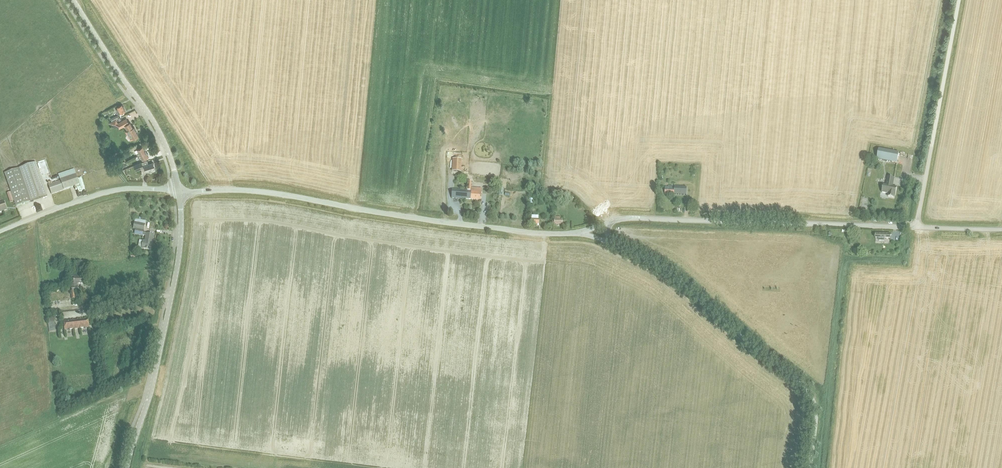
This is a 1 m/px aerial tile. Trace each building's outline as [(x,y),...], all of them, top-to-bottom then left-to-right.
[(118,106),(118,107),(119,108),(116,109),(119,114),(126,111),(122,104),(118,106)] [(116,119),(110,123),(119,128),(125,125),(127,130),(127,131),(130,136),(131,135),(132,136),(133,139),(138,136),(134,127),(133,128),(130,122),(129,123),(126,119),(118,123),(116,119)] [(136,145),(128,149),(130,151),(137,148),(142,145),(141,143),(136,145)] [(137,149),(135,150),(136,153),(138,156),(147,151),(146,149),(146,148),(145,146),(144,146),(137,149)] [(879,149),(877,159),(897,163),(899,153),(879,149)] [(141,157),(143,160),(149,157),(149,156),(150,155),(149,153),(148,153),(147,151),(138,156),(139,158),(141,157)] [(452,171),(461,172),(462,159),(453,159),(452,171)] [(134,165),(136,170),(144,167),(145,167),(146,171),(147,171),(156,168),(153,162),(149,164),(147,160),(143,162),(142,162),(134,165)] [(36,163),(19,168),(30,201),(47,196),(36,163)] [(16,206),(30,201),(19,168),(5,173),(11,192),(12,195),(16,206)] [(59,174),(60,179),(61,181),(48,185),(52,194),(80,185),(74,169),(59,174)] [(892,187),(894,178),(888,177),(886,186),(883,185),(882,192),(888,194),(888,197),(894,198),(895,195),(897,188),(892,187)] [(665,187),(665,194),(679,194),(686,195),(686,187),(668,186),(668,187),(665,187)] [(481,200),(481,193),(452,190),(451,198),(463,199),(463,198),(481,200)] [(134,222),(133,229),(136,229),(144,231),(145,224),(134,222)] [(145,241),(143,241),(141,248),(151,250),(154,235),(143,233),(143,236),(146,236),(145,241)] [(71,284),(71,289),(78,289),(78,284),(85,284),(85,276),(71,276),(71,282),(74,282),(74,284),(71,284)] [(49,333),(56,332),(54,317),(47,318),(49,333)] [(64,331),(89,328),(88,319),(64,322),(64,331)]
